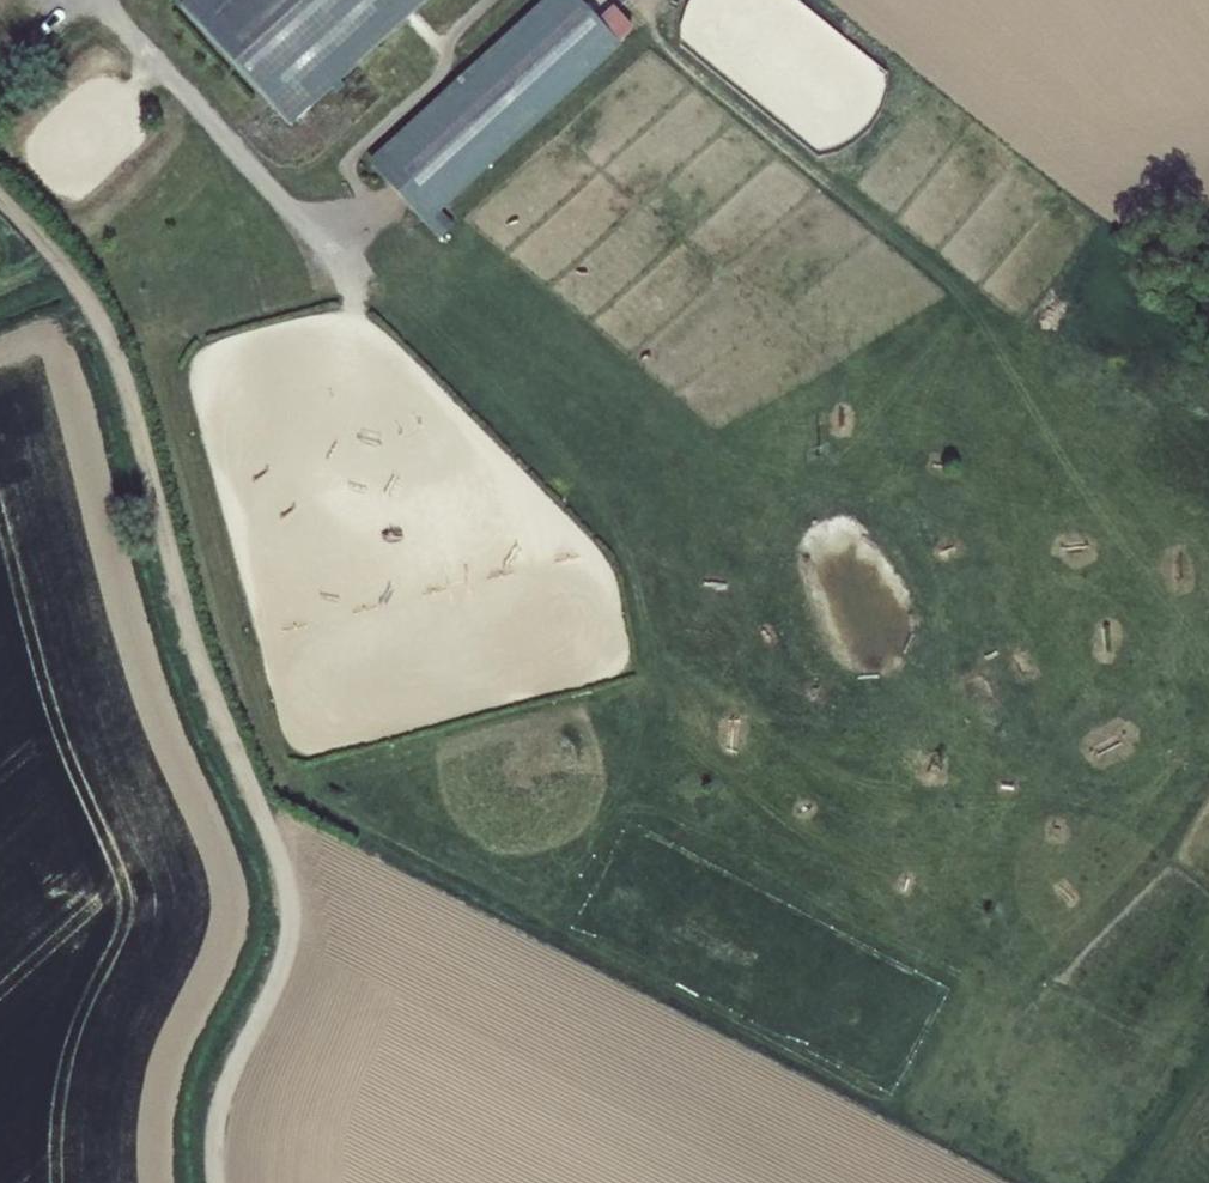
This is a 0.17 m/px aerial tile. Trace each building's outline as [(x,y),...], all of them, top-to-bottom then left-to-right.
[(178,5),(294,126),(425,0),(183,0),(178,5)] [(380,153),(436,213),(615,45),(572,0),(544,0),(380,153)]
